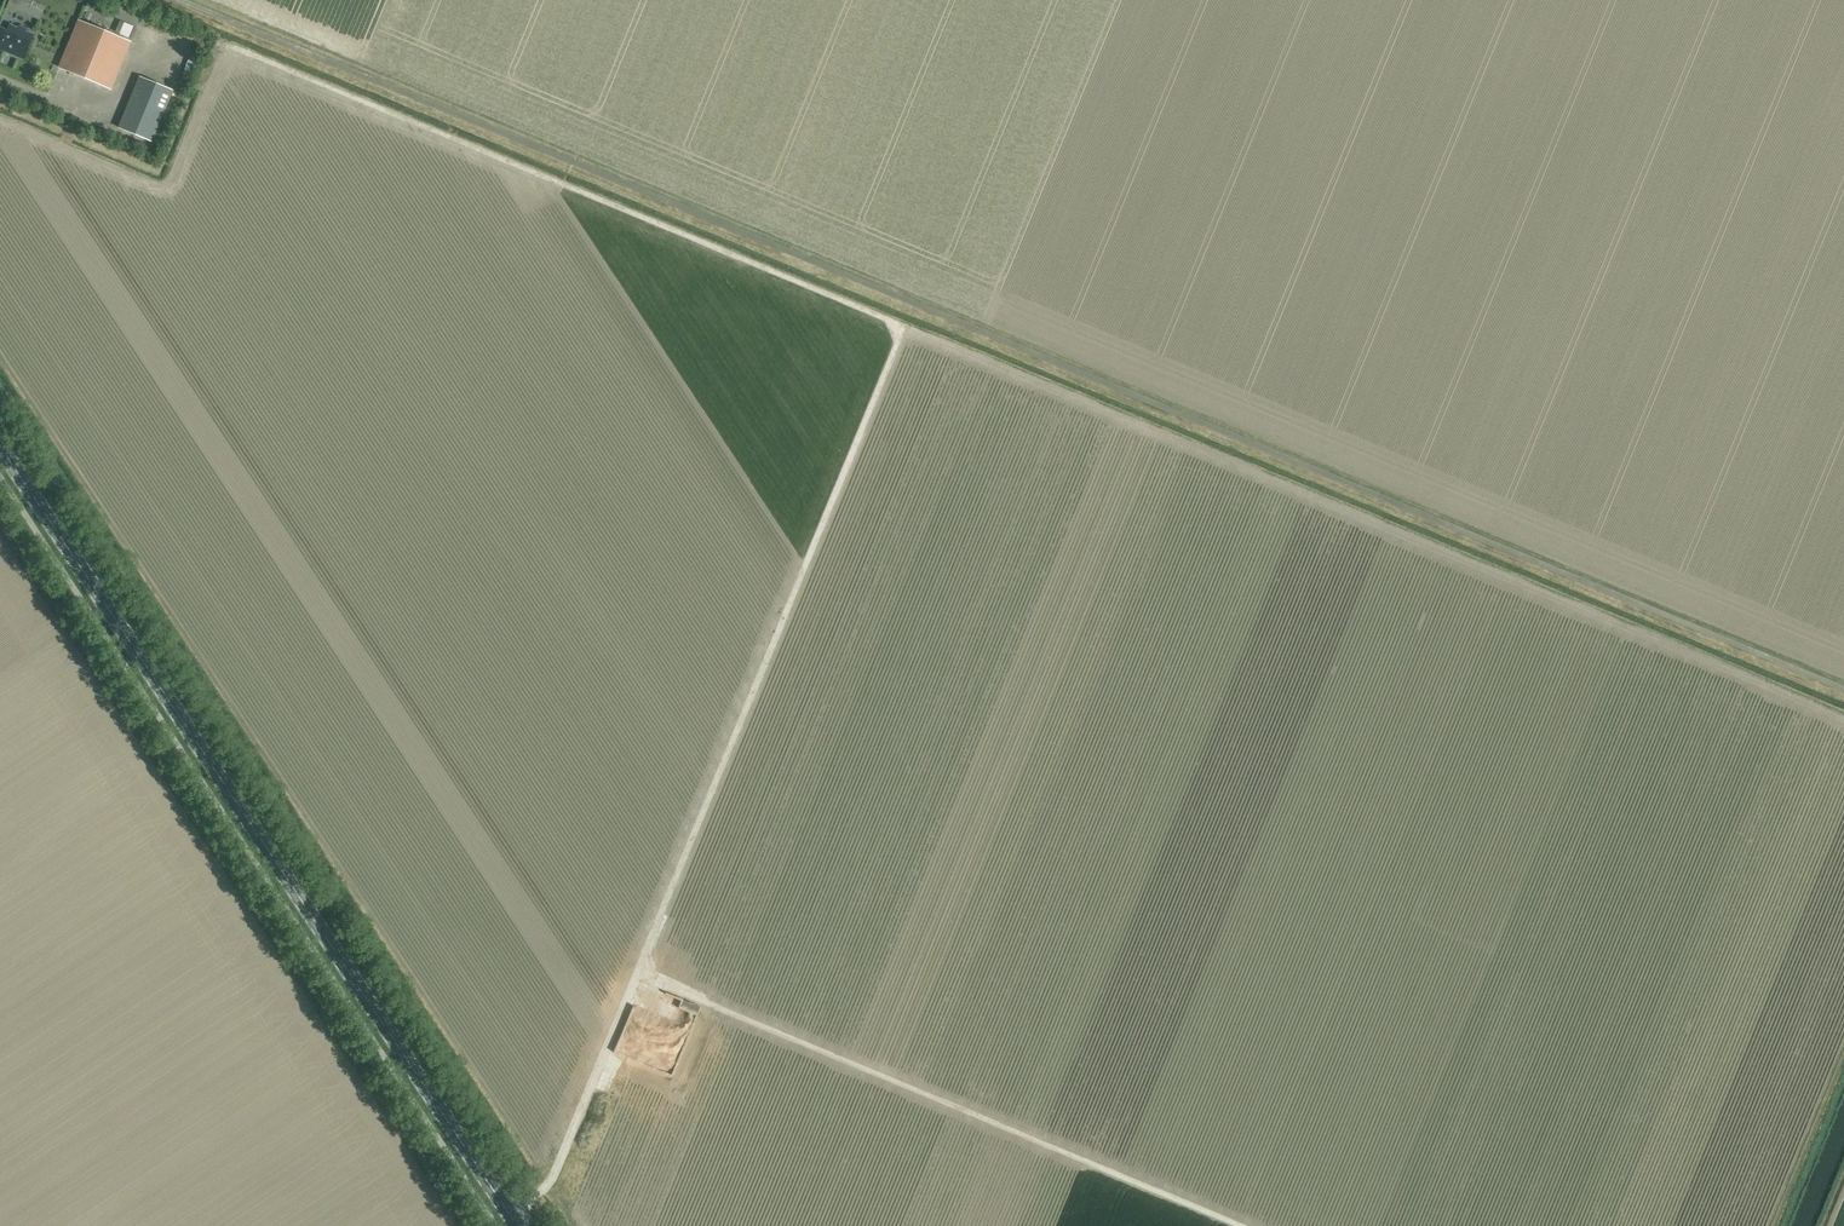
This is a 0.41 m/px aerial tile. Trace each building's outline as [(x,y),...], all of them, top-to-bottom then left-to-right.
[(110,89),(129,43),(78,21),(58,68),(110,89)] [(30,41),(33,35),(9,25),(6,31),(0,28),(0,50),(23,59),(30,41)] [(151,142),(172,92),(139,78),(118,128),(151,142)]
